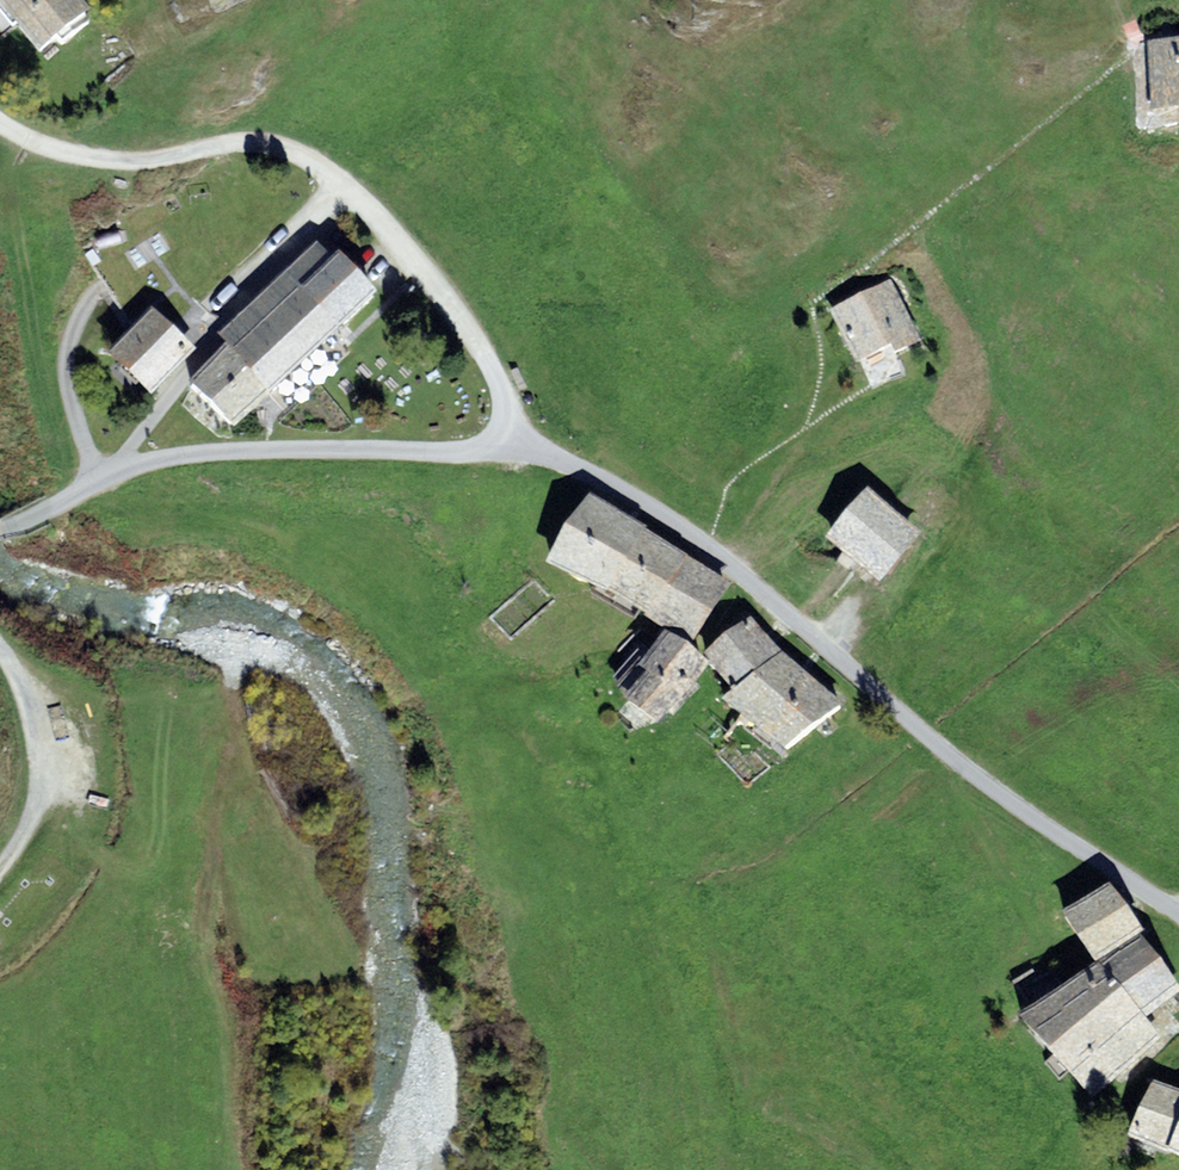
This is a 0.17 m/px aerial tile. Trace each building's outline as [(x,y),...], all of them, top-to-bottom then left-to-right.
[(73,0),(0,0),(0,16),(41,66),(92,23),(73,0)] [(1147,46),(1152,117),(1178,115),(1178,44),(1147,46)] [(234,440),(378,302),(339,260),(333,266),(315,248),(219,339),(230,351),(188,391),(234,440)] [(891,287),(830,318),(858,372),(891,356),(895,364),(923,349),(891,287)] [(151,406),(196,357),(150,315),(105,365),(151,406)] [(922,530),(867,485),(825,535),(880,581),(922,530)] [(588,492),(550,557),(606,590),(645,525),(588,492)] [(606,590),(646,610),(689,555),(645,525),(606,590)] [(733,582),(689,555),(646,610),(644,615),(696,638),(733,582)] [(723,696),(788,748),(844,701),(781,649),(749,613),(705,649),(733,687),(723,696)] [(664,627),(648,649),(692,684),(709,660),(688,638),(664,627)] [(658,720),(692,684),(648,649),(643,644),(617,674),(622,678),(616,683),(658,720)] [(1161,1037),(1146,1015),(1178,990),(1178,983),(1140,932),(1145,928),(1109,881),(1063,909),(1096,958),(1025,1012),(1091,1097),(1161,1037)] [(1176,1157),(1178,1148),(1178,1087),(1153,1078),(1131,1141),(1176,1157)]
